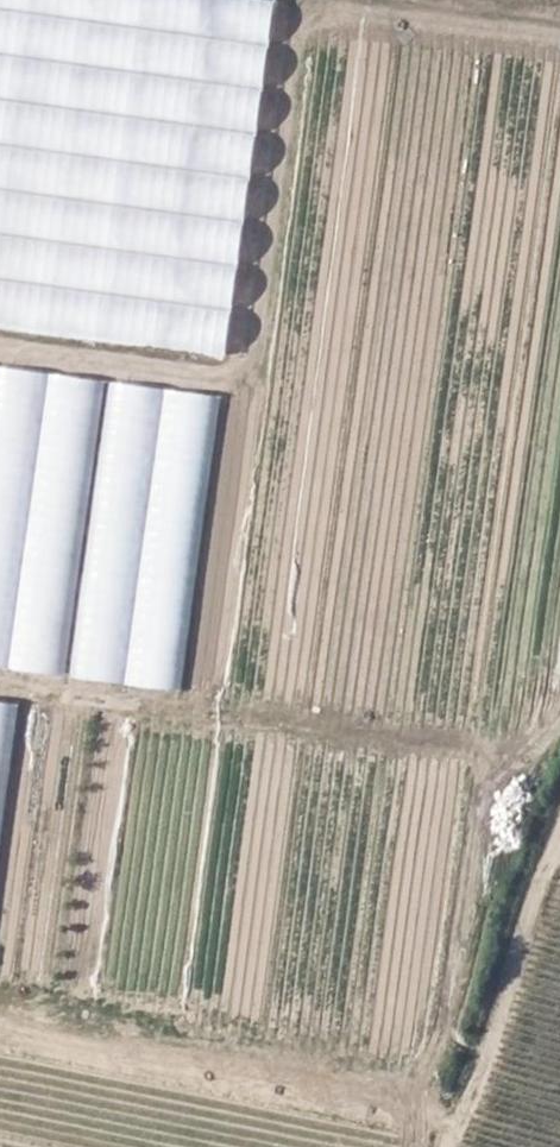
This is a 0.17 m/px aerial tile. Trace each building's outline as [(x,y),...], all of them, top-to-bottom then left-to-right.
[(233,352),(276,0),(0,0),(0,324),(233,352)] [(186,689),(221,392),(0,366),(0,667),(186,689)] [(20,701),(0,699),(0,877),(20,701)]
